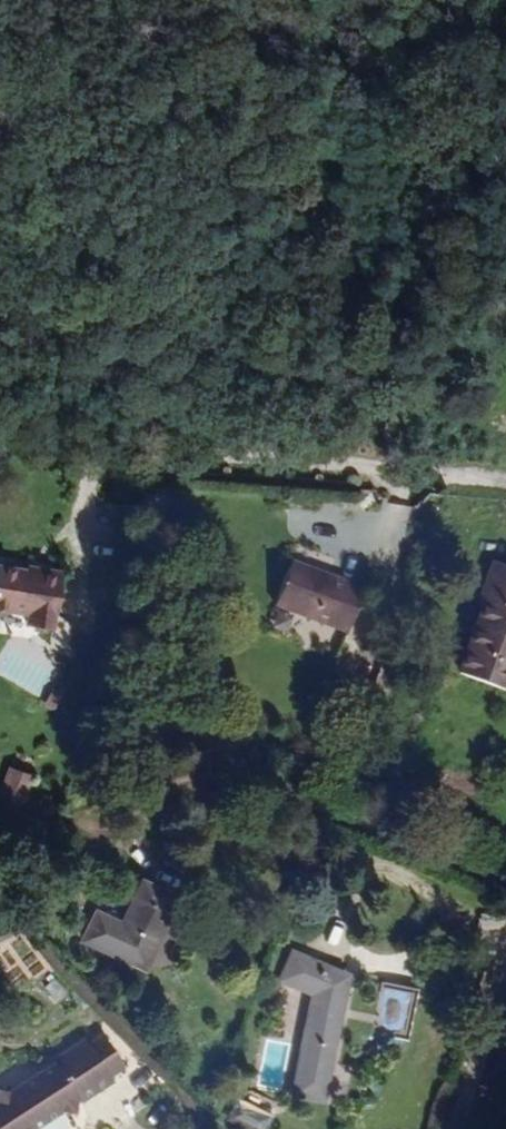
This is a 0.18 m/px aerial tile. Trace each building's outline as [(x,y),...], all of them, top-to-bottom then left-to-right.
[(505,670),(505,553),(501,552),(488,590),(494,592),(477,643),(469,666),(503,678),(505,670)] [(336,587),(339,578),(298,563),(295,572),(336,587)] [(369,589),(339,578),(336,587),(295,572),(283,607),(355,632),(369,589)] [(76,577),(60,575),(60,580),(45,578),(16,573),(11,615),(41,621),(40,628),(69,633),(76,577)] [(469,666),(477,643),(469,639),(462,663),(469,666)] [(33,764),(13,757),(5,784),(27,791),(33,764)] [(101,806),(87,804),(85,816),(100,818),(101,806)] [(210,882),(178,868),(158,912),(130,901),(115,935),(176,961),(210,882)] [(316,985),(327,962),(307,951),(296,975),(316,985)] [(355,977),(327,962),(316,985),(328,991),(311,1093),(336,1098),(355,977)] [(431,983),(394,976),(385,1028),(422,1035),(431,983)] [(37,1127),(85,1096),(87,1099),(121,1078),(119,1072),(133,1063),(111,1024),(94,1033),(93,1030),(58,1051),(60,1054),(13,1084),(0,1082),(0,1128),(36,1128),(37,1127)] [(247,1121),(256,1128),(280,1128),(281,1128),(257,1108),(247,1121)]
